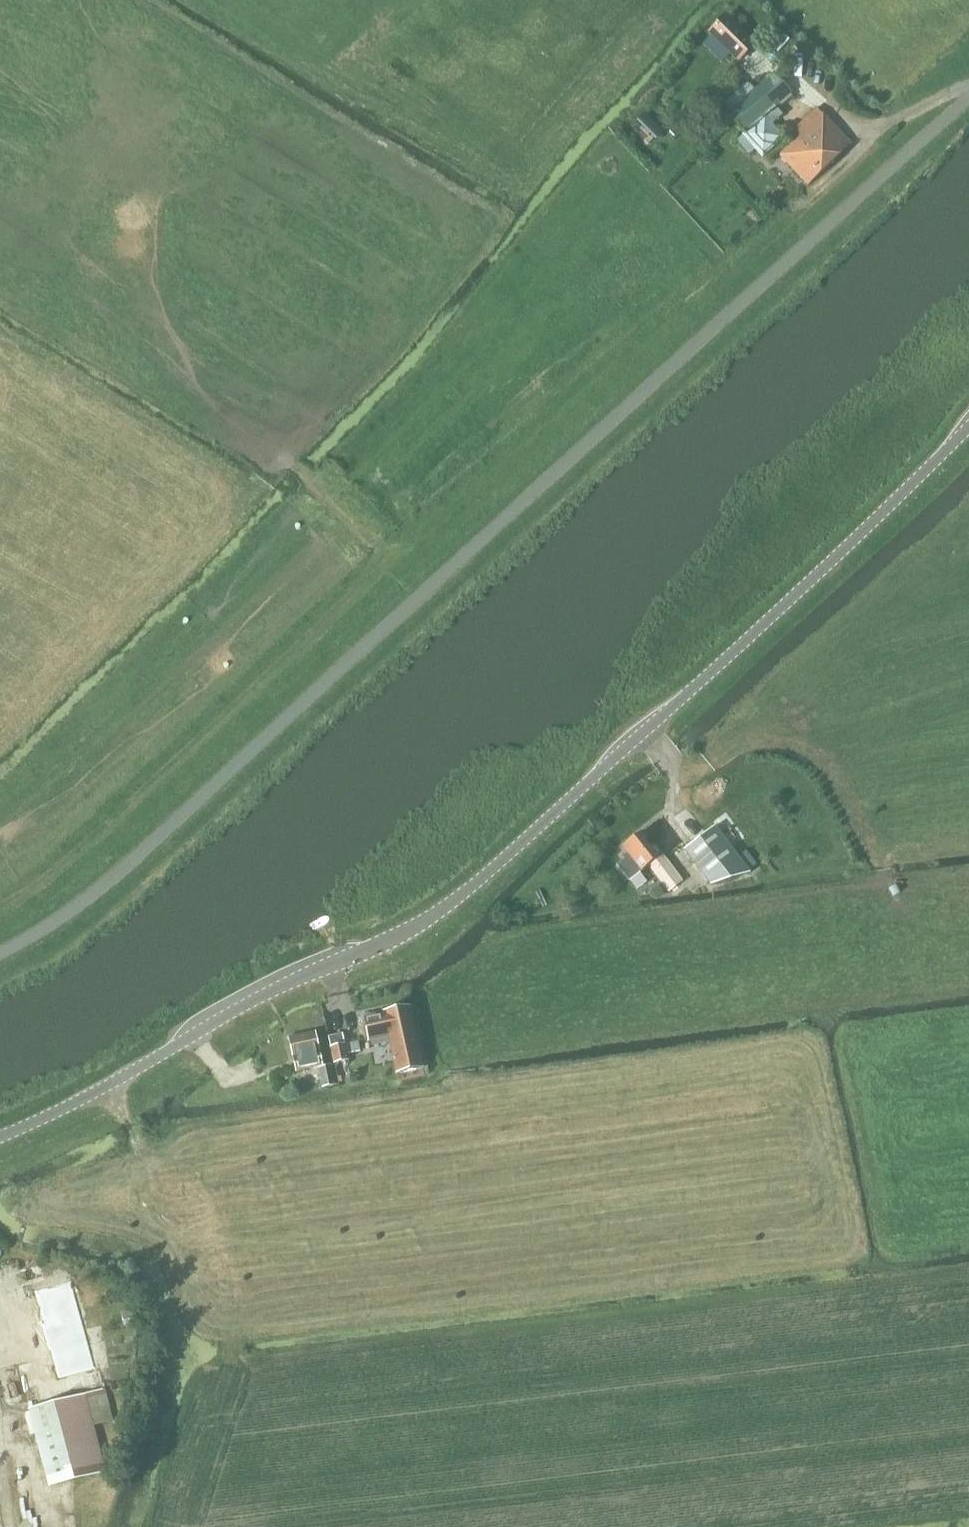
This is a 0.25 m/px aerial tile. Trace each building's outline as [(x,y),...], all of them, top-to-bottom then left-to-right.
[(738,64),(758,45),(729,16),(709,35),(738,64)] [(772,122),(781,113),(776,108),(795,92),(779,73),(728,115),(745,135),(742,137),(763,158),(787,139),(772,122)] [(809,188),(854,145),(825,115),(824,114),(818,108),(793,132),(799,138),(780,157),(809,188)] [(716,827),(685,850),(712,886),(751,874),(716,827)] [(632,858),(619,868),(632,883),(654,865),(657,868),(655,870),(674,892),(686,882),(664,857),(645,832),(624,849),(632,858)] [(411,1007),(399,1010),(385,1013),(385,1014),(365,1018),(370,1042),(390,1038),(398,1074),(424,1069),(413,1018),(411,1007)] [(297,1074),(320,1069),(326,1068),(318,1034),(290,1040),(297,1074)] [(336,1066),(350,1063),(347,1047),(333,1050),(336,1066)] [(335,1067),(326,1068),(320,1069),(324,1089),(339,1087),(335,1067)] [(62,1259),(27,1268),(51,1353),(86,1344),(62,1259)] [(77,1354),(21,1368),(30,1404),(39,1442),(116,1422),(98,1358),(79,1363),(77,1354)]
